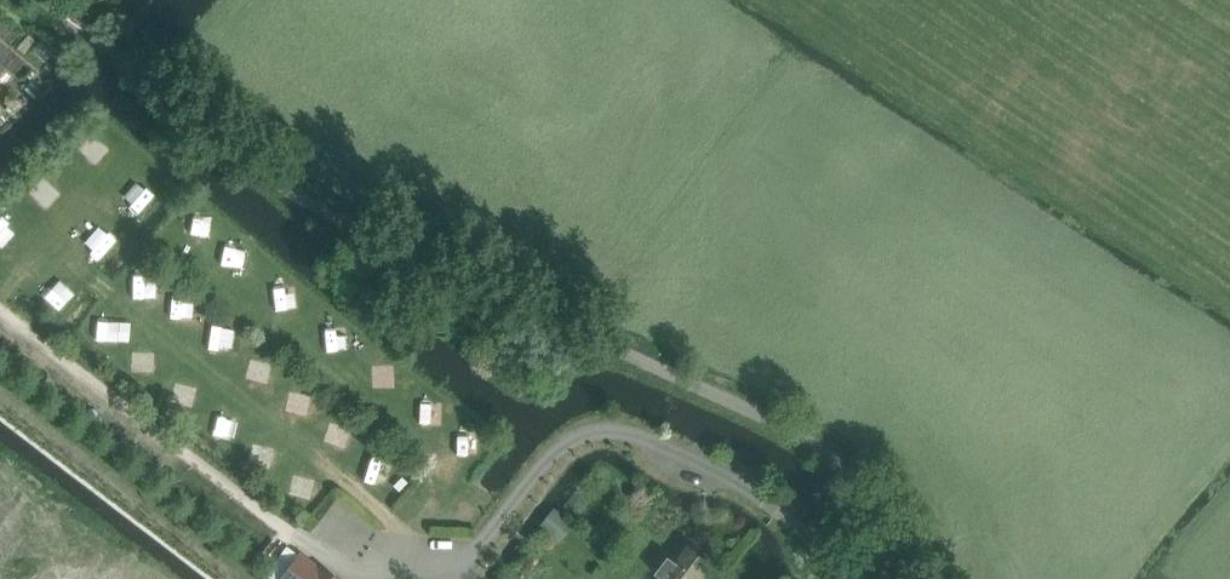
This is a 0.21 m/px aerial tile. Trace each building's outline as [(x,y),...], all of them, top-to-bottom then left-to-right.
[(40,43),(32,52),(44,62),(52,53),(40,43)] [(565,519),(583,498),(574,491),(557,512),(553,509),(539,527),(553,538),(567,520),(565,519)] [(710,560),(691,546),(679,561),(673,556),(659,574),(664,577),(662,578),(706,578),(716,565),(710,560)] [(298,555),(280,578),(330,578),(298,555)]
